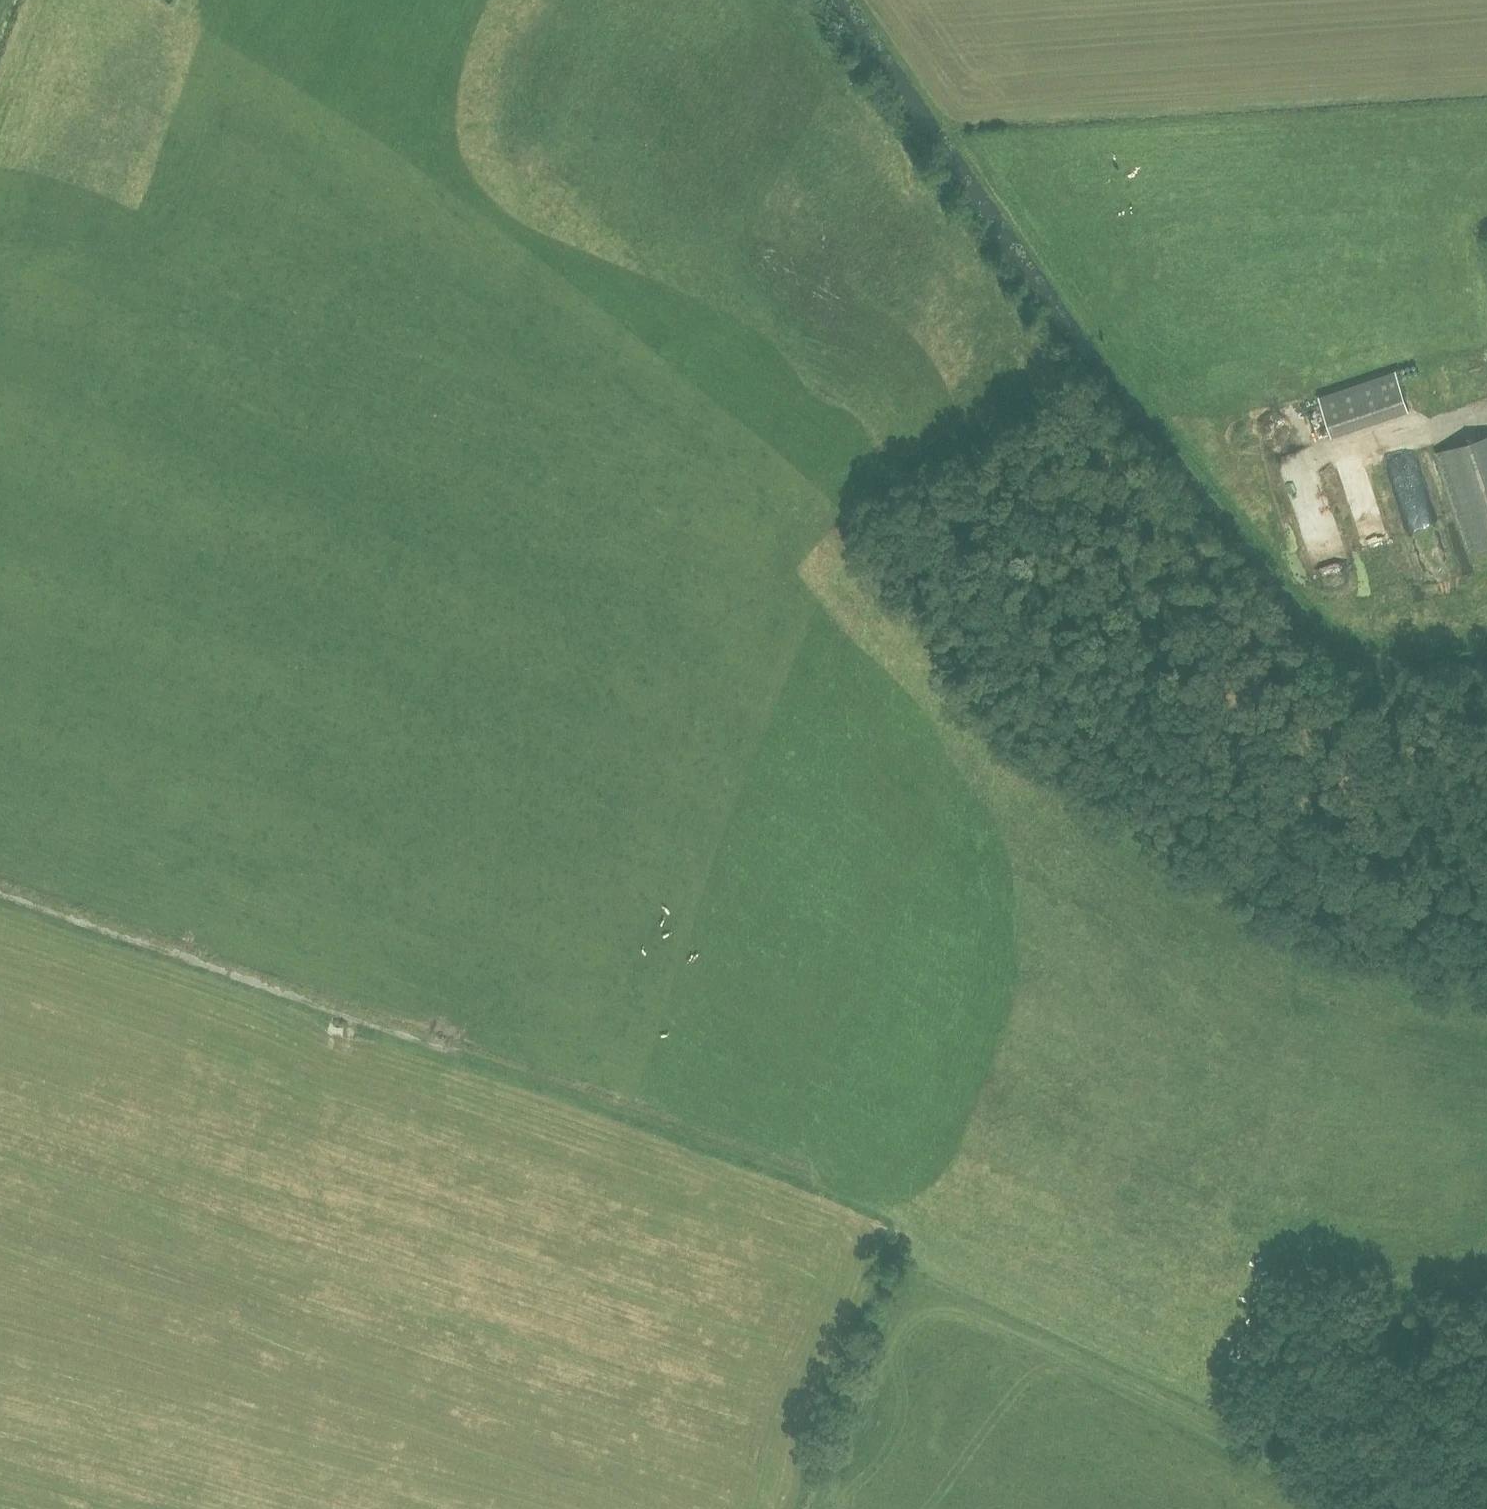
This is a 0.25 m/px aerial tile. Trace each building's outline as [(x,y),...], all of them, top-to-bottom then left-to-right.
[(1390,422),(1418,412),(1406,377),(1330,402),(1342,438),(1367,430),(1368,433),(1391,426),(1390,422)] [(1471,552),(1486,547),(1486,436),(1438,452),(1471,552)] [(1321,557),(1349,547),(1321,467),(1294,476),(1321,557)] [(1388,509),(1376,476),(1352,484),(1364,517),(1388,509)] [(1434,529),(1445,530),(1446,514),(1435,514),(1434,529)] [(1458,562),(1453,537),(1435,541),(1440,566),(1458,562)]
